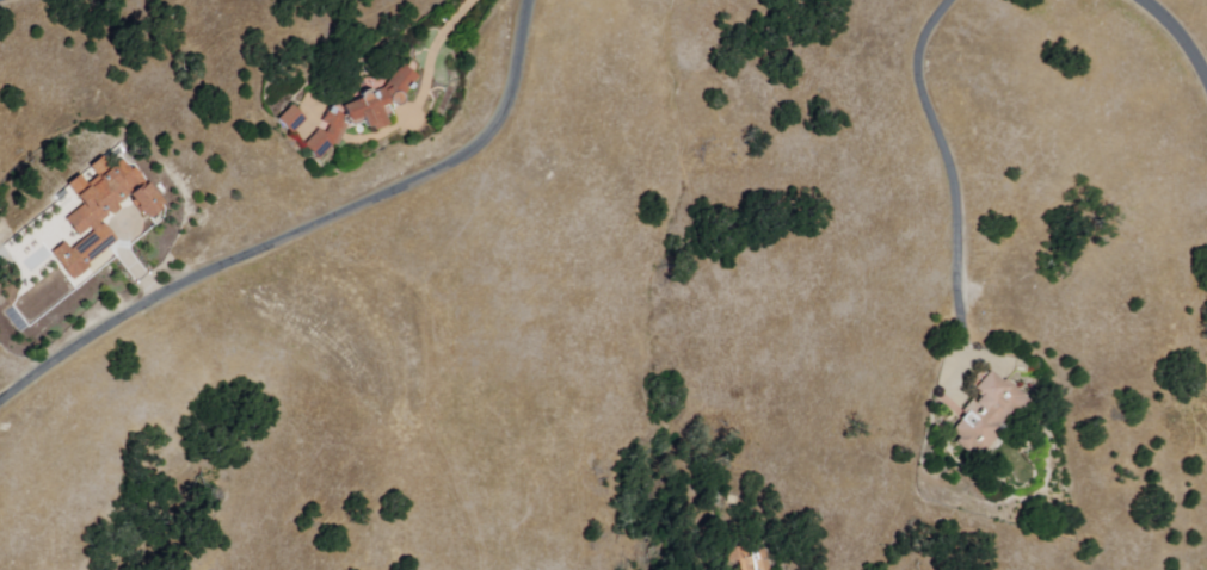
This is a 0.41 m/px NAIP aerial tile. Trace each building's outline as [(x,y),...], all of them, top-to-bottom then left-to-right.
[(322,128),(308,147),(322,160),(334,142),(343,143),(350,125),(353,128),(371,123),(377,132),(393,126),(388,111),(396,100),(399,106),(408,104),(412,99),(409,94),(421,75),(406,64),(381,93),(375,87),(361,93),(363,99),(341,106),(343,111),(335,114),(328,112),(324,120),(331,124),(327,132),(322,128)] [(296,103),(279,119),(294,134),(310,118),(296,103)] [(125,159),(135,169),(137,167),(152,184),(154,181),(172,203),(152,218),(133,194),(122,203),(125,209),(117,216),(115,213),(104,223),(119,243),(92,266),(94,269),(79,281),(62,260),(97,231),(94,228),(88,233),(80,222),(86,218),(80,211),(88,204),(78,190),(90,180),(93,185),(103,178),(99,173),(123,155),(125,159)] [(959,422),(950,430),(957,438),(953,442),(965,453),(969,448),(979,457),(1014,420),(1011,417),(1027,402),(1022,398),(1023,397),(1004,379),(1000,384),(986,371),(983,373),(980,371),(968,384),(972,386),(968,390),(975,396),(963,409),(965,411),(956,420),(959,422)] [(771,553),(775,569),(737,569),(735,562),(733,563),(731,554),(747,551),(749,558),(771,553)]
